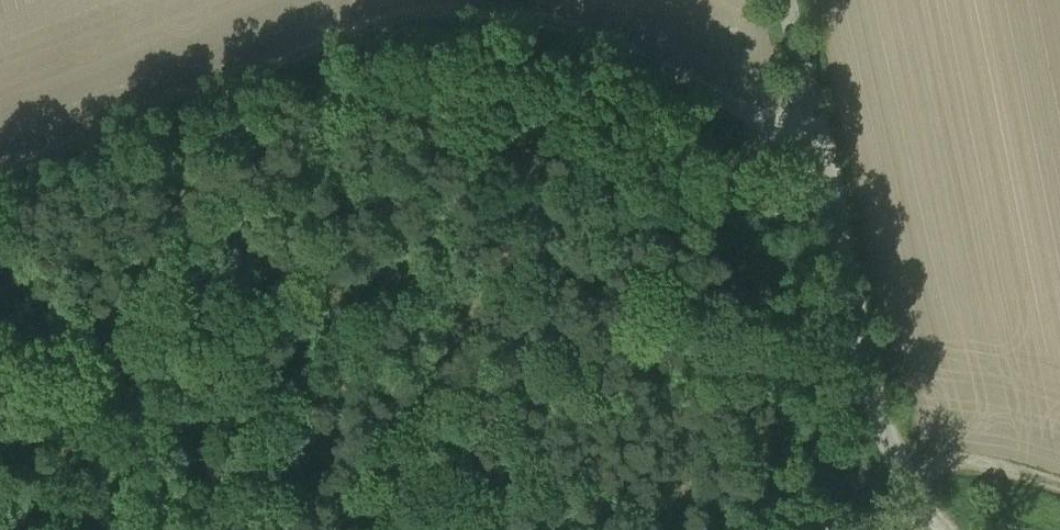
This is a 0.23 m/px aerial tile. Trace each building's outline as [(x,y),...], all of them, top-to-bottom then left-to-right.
[(773,139),(753,143),(759,176),(779,172),(773,139)]
